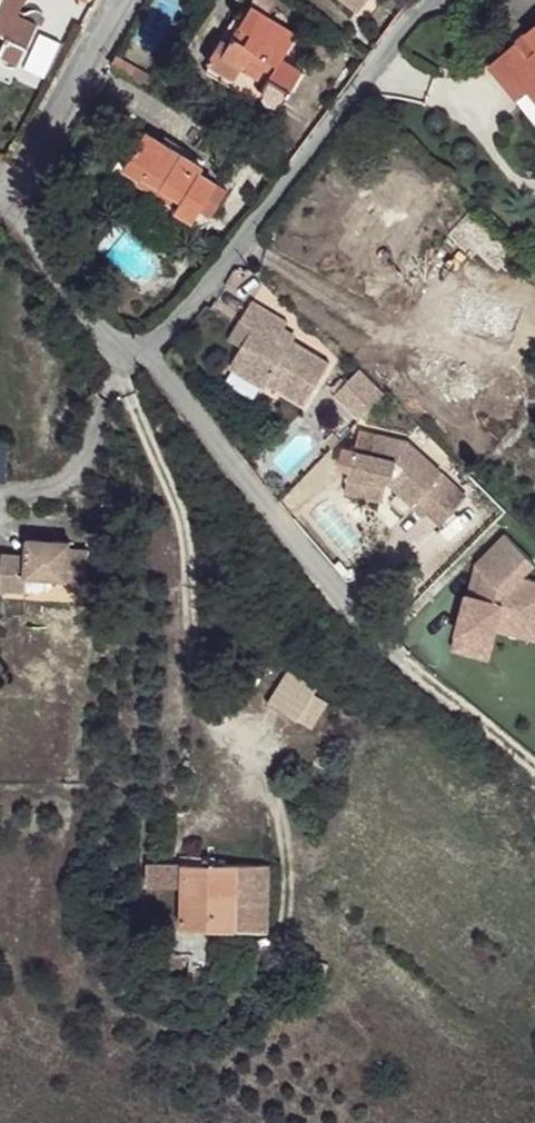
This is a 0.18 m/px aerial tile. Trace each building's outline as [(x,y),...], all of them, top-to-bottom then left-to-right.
[(1,62),(3,64),(6,66),(11,67),(17,64),(20,62),(42,15),(38,11),(34,10),(25,13),(22,14),(18,12),(22,4),(24,4),(26,0),(0,0),(0,60),(1,62)] [(250,6),(269,18),(280,0),(254,0),(250,6)] [(354,11),(363,0),(340,0),(354,11)] [(269,18),(250,6),(221,53),(210,55),(207,61),(210,63),(205,71),(237,92),(242,85),(268,102),(273,104),(277,104),(283,99),(301,71),(282,58),(296,35),(269,18)] [(527,34),(533,42),(523,50),(516,42),(488,65),(518,101),(529,92),(534,99),(534,27),(527,34)] [(533,42),(527,34),(516,42),(523,50),(533,42)] [(117,54),(111,64),(130,77),(136,67),(117,54)] [(136,67),(130,77),(146,87),(152,78),(136,67)] [(161,143),(144,133),(122,168),(140,179),(145,170),(162,181),(159,187),(180,200),(176,207),(174,210),(193,221),(199,210),(215,184),(199,174),(202,169),(180,155),(161,143)] [(164,137),(161,143),(180,155),(183,149),(164,137)] [(162,181),(145,170),(137,183),(176,207),(180,200),(159,187),(162,181)] [(215,184),(199,210),(211,218),(227,192),(215,184)] [(516,251),(472,209),(448,234),(473,258),(478,252),(498,271),(509,259),(516,251)] [(460,275),(442,330),(473,340),(474,337),(509,349),(522,307),(488,296),(491,286),(460,275)] [(112,300),(120,292),(108,280),(100,288),(112,300)] [(268,384),(305,405),(330,364),(293,342),(289,347),(278,340),(285,328),(288,322),(252,301),(242,318),(254,326),(242,346),(230,367),(266,388),(268,384)] [(254,326),(242,318),(230,339),(242,346),(254,326)] [(285,328),(278,340),(289,347),(293,342),(296,335),(285,328)] [(360,420),(385,394),(360,369),(334,395),(360,420)] [(408,442),(360,431),(355,451),(343,448),(339,467),(350,469),(345,492),(381,501),(385,485),(387,482),(391,478),(398,484),(394,488),(425,516),(430,510),(454,485),(408,442)] [(325,440),(333,447),(340,440),(332,433),(325,440)] [(398,484),(391,478),(387,482),(394,488),(398,484)] [(467,497),(454,485),(430,510),(444,522),(467,497)] [(521,579),(534,564),(506,535),(475,565),(483,573),(476,598),(467,596),(457,635),(492,645),(496,631),(501,611),(534,620),(534,582),(521,579)] [(86,588),(88,551),(69,550),(70,543),(28,540),(27,557),(2,555),(0,591),(26,592),(27,577),(66,580),(66,587),(86,588)] [(475,565),(467,596),(476,598),(483,573),(475,565)] [(501,611),(496,631),(534,641),(534,620),(501,611)] [(492,645),(457,635),(453,650),(488,660),(492,645)] [(318,690),(288,671),(267,703),(297,723),(318,690)] [(270,864),(149,862),(149,885),(184,886),(183,926),(269,931),(270,864)] [(226,973),(207,971),(206,981),(225,983),(226,975),(226,973)]
